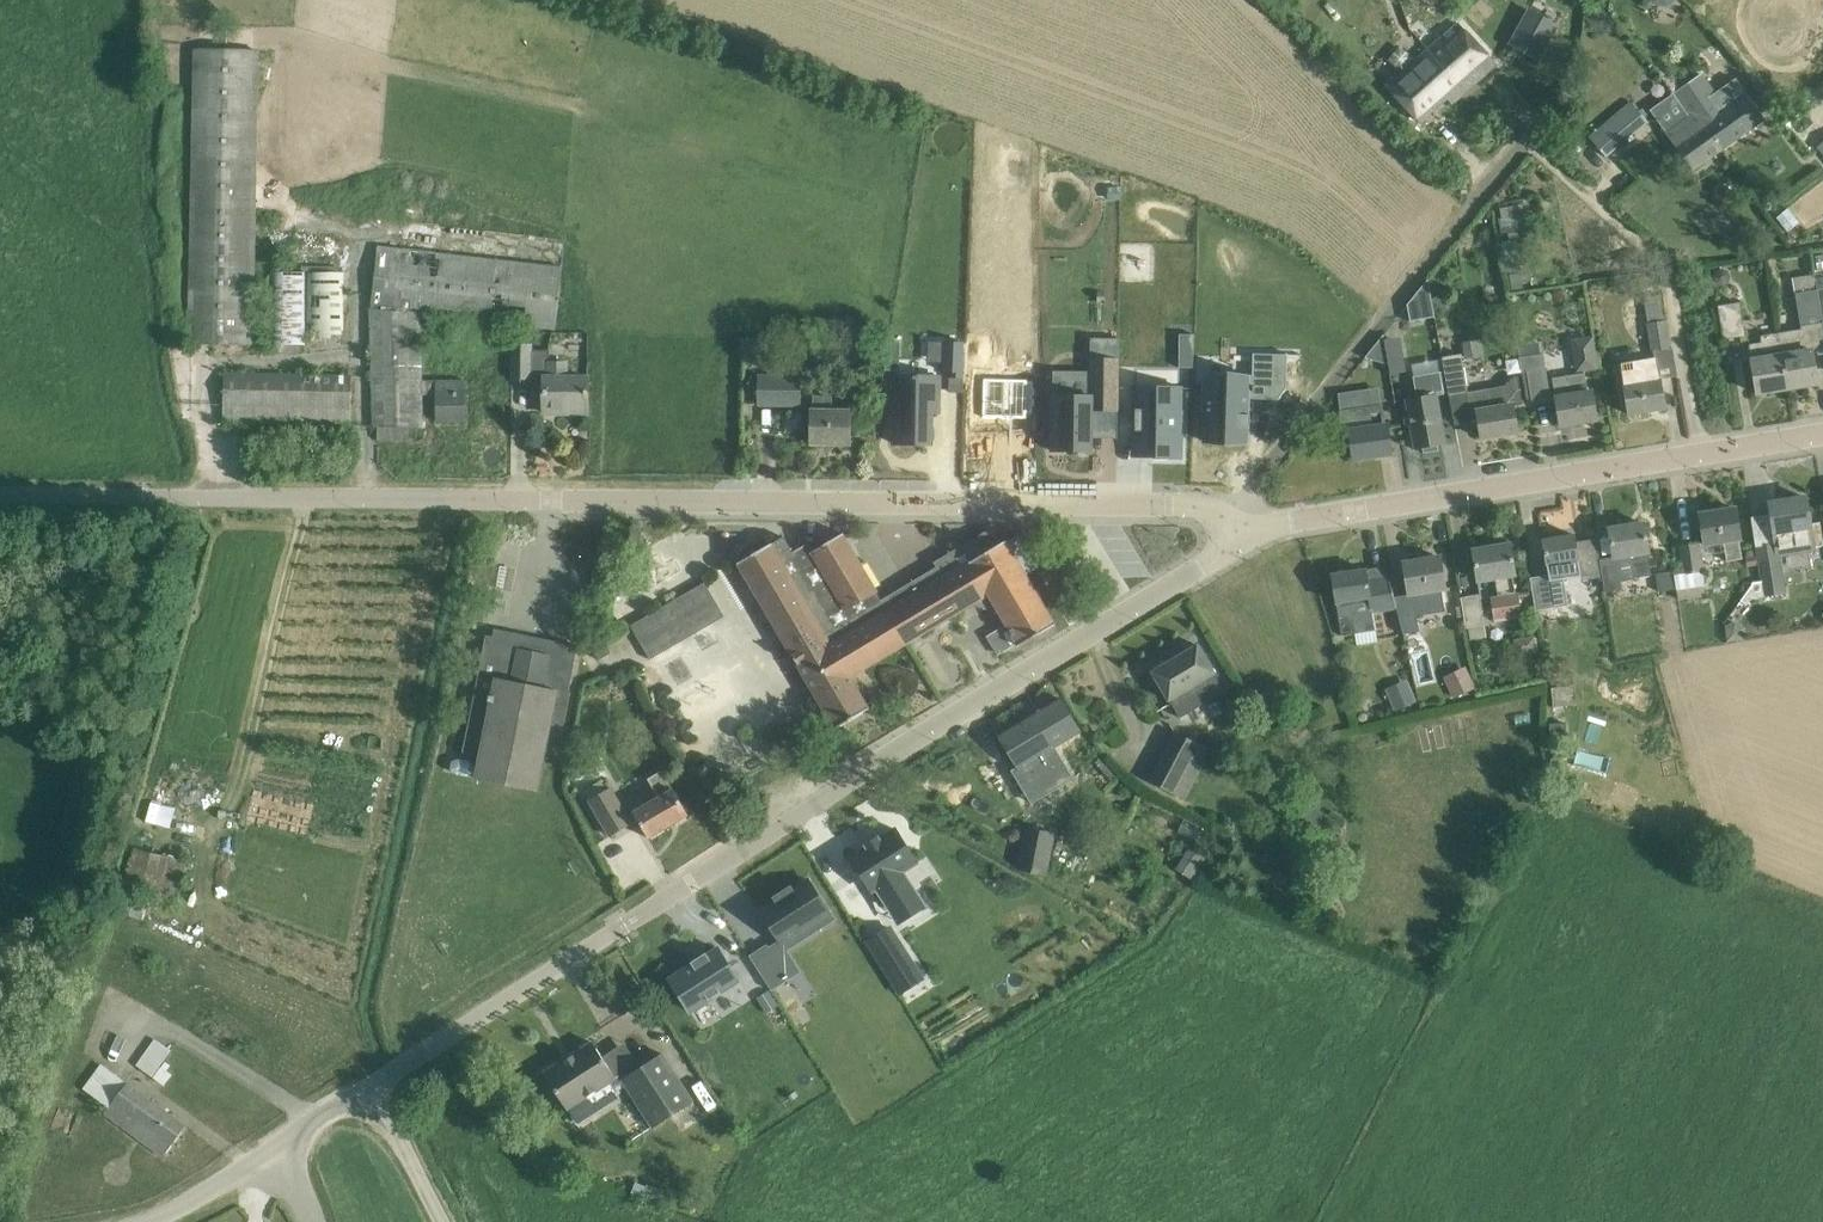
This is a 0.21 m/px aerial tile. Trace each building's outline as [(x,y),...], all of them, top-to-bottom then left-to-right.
[(1436,12),(1445,0),(1420,0),(1436,12)] [(1558,26),(1528,10),(1510,44),(1540,60),(1558,26)] [(1497,65),(1481,47),(1459,24),(1388,86),(1420,121),(1447,97),(1452,103),(1497,65)] [(187,344),(263,346),(264,325),(255,325),(260,50),(194,48),(187,344)] [(1701,74),(1675,93),(1699,129),(1705,125),(1722,149),(1765,118),(1736,79),(1715,93),(1701,74)] [(1675,94),(1650,110),(1664,128),(1693,169),(1722,149),(1705,125),(1699,129),(1675,94)] [(1647,121),(1630,102),(1591,135),(1607,155),(1647,121)] [(1121,186),(1110,187),(1111,200),(1121,200),(1121,186)] [(1522,199),(1499,204),(1502,218),(1498,218),(1501,234),(1529,228),(1522,199)] [(1505,262),(1501,262),(1508,295),(1514,294),(1514,290),(1523,288),(1522,282),(1532,280),(1533,287),(1548,284),(1546,275),(1532,278),(1530,265),(1520,266),(1516,240),(1501,242),(1505,262)] [(378,247),(371,308),(374,426),(379,427),(379,439),(409,440),(409,427),(423,428),(424,393),(422,393),(423,380),(424,337),(436,337),(436,316),(545,327),(553,328),(557,329),(563,267),(382,247),(378,247)] [(1814,275),(1822,322),(1822,328),(1822,266),(1813,268),(1814,275)] [(306,271),(269,270),(269,274),(260,274),(259,305),(269,305),(268,342),(305,343),(306,271)] [(344,272),(306,271),(305,343),(343,343),(344,272)] [(1822,322),(1814,275),(1793,278),(1801,329),(1778,332),(1787,388),(1817,383),(1812,350),(1808,324),(1822,322)] [(1428,279),(1408,305),(1410,320),(1434,315),(1428,279)] [(1633,304),(1636,324),(1647,323),(1666,320),(1662,294),(1637,298),(1638,303),(1633,304)] [(1745,335),(1739,302),(1718,305),(1724,338),(1745,335)] [(1666,320),(1647,323),(1652,351),(1671,348),(1666,320)] [(1757,393),(1787,388),(1778,332),(1761,335),(1762,341),(1750,343),(1752,359),(1751,359),(1757,393)] [(1180,334),(1179,367),(1194,367),(1194,334),(1180,334)] [(1594,335),(1572,338),(1576,371),(1598,368),(1594,335)] [(1053,395),(1052,451),(1091,451),(1091,438),(1092,409),(1117,410),(1118,338),(1091,338),(1090,356),(1090,371),(1090,395),(1053,395)] [(943,362),(942,371),(950,371),(949,381),(949,392),(963,392),(964,342),(943,341),(943,342),(943,362)] [(588,413),(588,377),(567,377),(567,362),(548,362),(548,351),(531,351),(531,345),(512,344),(512,378),(545,378),(545,407),(565,407),(564,413),(588,413)] [(1201,410),(1201,411),(1203,412),(1205,412),(1204,442),(1247,443),(1247,427),(1250,427),(1250,426),(1248,426),(1249,416),(1250,416),(1250,415),(1248,415),(1248,399),(1276,399),(1278,399),(1286,389),(1287,388),(1288,354),(1288,353),(1286,353),(1286,354),(1271,354),(1271,376),(1252,376),(1228,375),(1228,381),(1207,381),(1202,381),(1201,410)] [(1531,400),(1552,397),(1544,353),(1519,357),(1526,400),(1531,399),(1531,400)] [(1449,395),(1466,392),(1468,392),(1463,354),(1443,356),(1449,395)] [(900,356),(888,356),(885,370),(900,370),(900,356)] [(1616,387),(1624,385),(1629,414),(1665,408),(1660,378),(1658,378),(1655,357),(1637,360),(1612,365),(1616,387)] [(351,426),(352,375),(224,372),(223,423),(351,426)] [(1416,395),(1406,397),(1415,449),(1423,448),(1424,452),(1438,450),(1438,445),(1446,444),(1437,395),(1444,393),(1440,372),(1413,376),(1416,395)] [(1597,419),(1593,396),(1592,391),(1588,391),(1585,372),(1553,377),(1560,425),(1597,419)] [(760,376),(759,403),(799,404),(799,377),(760,376)] [(895,376),(895,443),(931,444),(931,413),(938,413),(939,376),(895,376)] [(1468,392),(1466,392),(1469,411),(1477,410),(1481,438),(1518,432),(1513,406),(1523,404),(1518,376),(1514,377),(1507,382),(1505,386),(1468,392)] [(467,421),(468,381),(423,380),(422,393),(424,393),(438,394),(437,421),(467,421)] [(1026,381),(984,381),(984,453),(1027,453),(1027,413),(1032,413),(1032,382),(1026,382),(1026,381)] [(1341,386),(1320,415),(1340,412),(1343,432),(1349,431),(1353,458),(1391,453),(1387,424),(1384,425),(1382,406),(1368,408),(1366,394),(1356,395),(1355,383),(1341,386)] [(1133,386),(1132,442),(1144,442),(1144,456),(1181,457),(1182,386),(1133,386)] [(832,395),(813,395),(813,410),(811,410),(811,443),(850,443),(851,411),(832,411),(832,395)] [(1770,503),(1771,513),(1751,516),(1756,550),(1759,551),(1759,560),(1761,581),(1751,582),(1752,583),(1742,599),(1747,603),(1751,596),(1786,592),(1782,564),(1779,550),(1814,544),(1815,548),(1822,546),(1822,543),(1820,522),(1810,523),(1806,497),(1770,503)] [(1736,508),(1699,514),(1706,554),(1725,551),(1727,561),(1742,558),(1739,538),(1741,538),(1736,508)] [(1649,551),(1648,546),(1644,523),(1609,528),(1613,552),(1614,564),(1601,566),(1605,592),(1623,589),(1621,580),(1651,575),(1648,551),(1649,551)] [(882,600),(881,601),(906,642),(974,601),(976,607),(994,611),(997,608),(1019,646),(1055,625),(1026,574),(1038,567),(1019,535),(1007,542),(1006,540),(1001,543),(992,527),(934,561),(937,567),(882,600)] [(808,543),(806,544),(813,556),(798,565),(835,629),(881,601),(882,600),(877,592),(878,591),(843,533),(813,551),(808,543)] [(1578,562),(1578,558),(1574,534),(1543,539),(1548,575),(1530,577),(1534,603),(1537,622),(1570,617),(1565,589),(1563,579),(1579,576),(1577,562),(1578,562)] [(813,556),(806,544),(793,551),(784,536),(772,543),(738,562),(836,728),(869,709),(850,676),(906,642),(881,601),(835,629),(798,565),(813,556)] [(1702,567),(1698,542),(1678,545),(1682,570),(1702,567)] [(1515,574),(1514,568),(1510,544),(1473,550),(1478,580),(1496,577),(1499,596),(1491,597),(1494,619),(1521,614),(1518,593),(1515,593),(1512,575),(1515,574)] [(1406,562),(1404,562),(1410,601),(1396,603),(1397,607),(1403,634),(1419,631),(1416,614),(1444,610),(1440,589),(1445,588),(1440,556),(1422,559),(1422,556),(1419,554),(1408,556),(1406,558),(1406,562)] [(1372,612),(1388,609),(1397,607),(1396,603),(1389,577),(1368,580),(1366,569),(1332,574),(1342,635),(1356,633),(1375,629),(1372,612)] [(705,582),(646,616),(631,625),(651,659),(725,616),(705,582)] [(1461,597),(1466,629),(1468,629),(1470,639),(1488,636),(1480,594),(1461,597)] [(487,635),(463,751),(482,755),(477,778),(536,790),(546,744),(560,747),(571,691),(569,691),(578,645),(495,628),(493,636),(487,635)] [(993,638),(988,641),(999,660),(1014,651),(1002,632),(993,638)] [(1535,637),(1514,639),(1517,655),(1538,651),(1535,637)] [(600,659),(612,652),(605,640),(593,647),(600,659)] [(1198,644),(1152,671),(1169,700),(1170,699),(1181,717),(1225,691),(1214,673),(1215,673),(1198,644)] [(1465,666),(1444,677),(1455,700),(1476,689),(1465,666)] [(1408,679),(1386,688),(1395,710),(1417,700),(1408,679)] [(1080,730),(1072,718),(1060,698),(998,735),(1018,767),(1018,768),(1028,785),(1051,770),(1060,785),(1074,776),(1055,746),(1080,730)] [(1566,723),(1550,723),(1550,743),(1565,743),(1566,723)] [(1149,780),(1186,798),(1211,748),(1174,729),(1149,780)] [(659,797),(634,811),(649,838),(689,815),(662,770),(648,778),(659,797)] [(611,788),(589,799),(611,836),(632,824),(611,788)] [(867,846),(851,856),(873,891),(876,889),(889,908),(890,908),(916,892),(917,892),(903,871),(917,862),(895,828),(879,838),(878,837),(876,838),(877,840),(869,845),(868,843),(866,844),(867,846)] [(1018,869),(1047,876),(1055,834),(1026,828),(1018,869)] [(178,901),(186,861),(127,848),(119,888),(178,901)] [(808,940),(836,923),(811,883),(795,893),(793,890),(777,900),(778,903),(762,913),(781,944),(783,946),(799,936),(803,943),(808,940)] [(890,927),(867,941),(901,993),(915,983),(902,963),(910,958),(890,927)] [(751,954),(749,955),(768,985),(772,990),(773,989),(772,988),(787,978),(768,948),(767,946),(752,955),(751,954)] [(721,952),(673,982),(693,1015),(740,985),(741,984),(735,974),(721,952)] [(768,985),(748,997),(758,1012),(777,1000),(772,992),(772,990),(768,985)] [(154,1038),(136,1064),(152,1076),(169,1050),(154,1038)] [(605,1060),(602,1057),(593,1042),(545,1073),(567,1108),(609,1081),(614,1089),(622,1084),(651,1128),(694,1101),(676,1073),(663,1053),(629,1074),(615,1054),(605,1060)] [(186,1125),(167,1111),(104,1065),(86,1089),(110,1106),(105,1112),(164,1156),(186,1125)]
